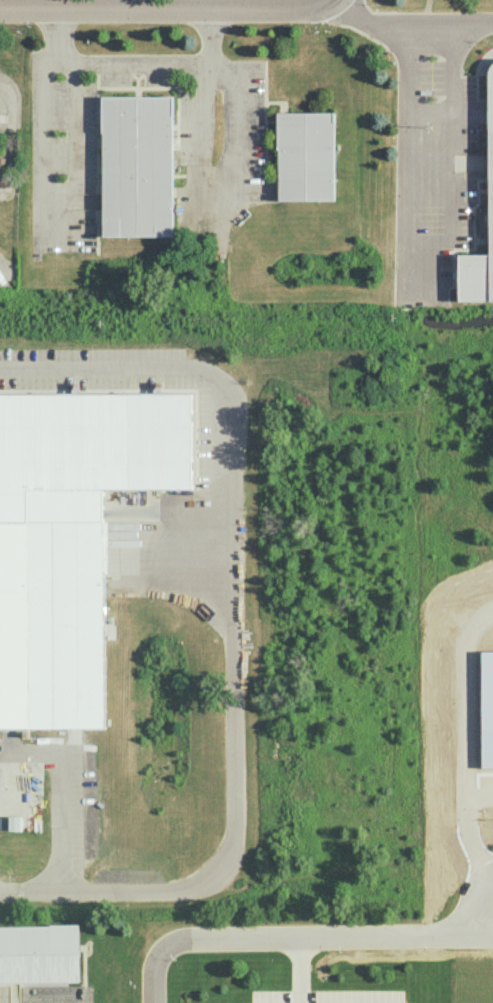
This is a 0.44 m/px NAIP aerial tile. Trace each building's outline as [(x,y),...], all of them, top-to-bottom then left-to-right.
[(488,58),(489,207),(478,207),(479,236),(489,236),(489,254),(458,254),(458,300),(492,300),(492,58),(488,58)] [(102,96),(172,96),(172,235),(102,235),(102,96)] [(277,112),(334,111),(334,200),(278,200),(277,112)] [(104,727),(0,727),(0,394),(191,393),(191,488),(102,488),(102,520),(108,520),(108,573),(103,573),(104,727)] [(79,980),(0,982),(0,926),(50,925),(50,924),(78,924),(79,980)]
